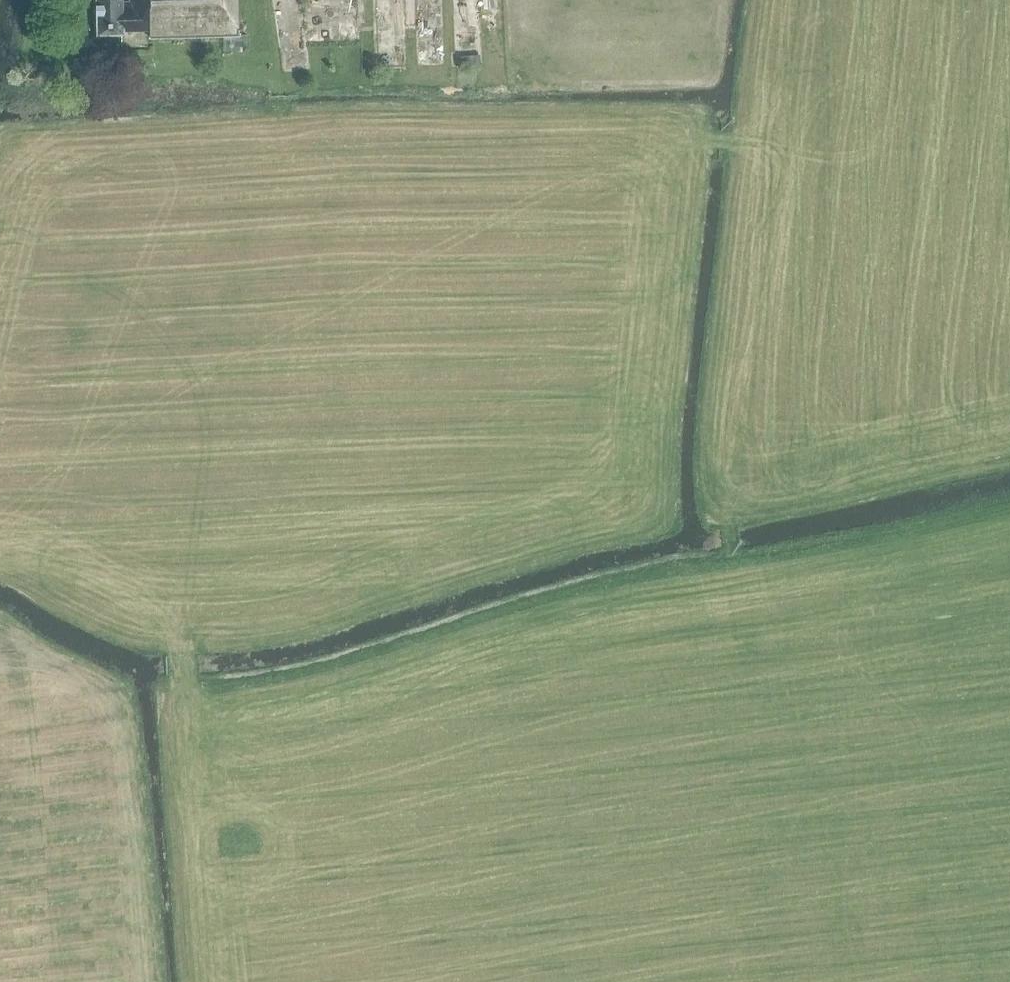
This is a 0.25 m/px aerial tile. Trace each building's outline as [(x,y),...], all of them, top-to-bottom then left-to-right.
[(150,39),(240,37),(239,0),(130,0),(130,3),(122,3),(122,0),(97,0),(98,36),(123,36),(123,33),(150,32),(150,39)]
